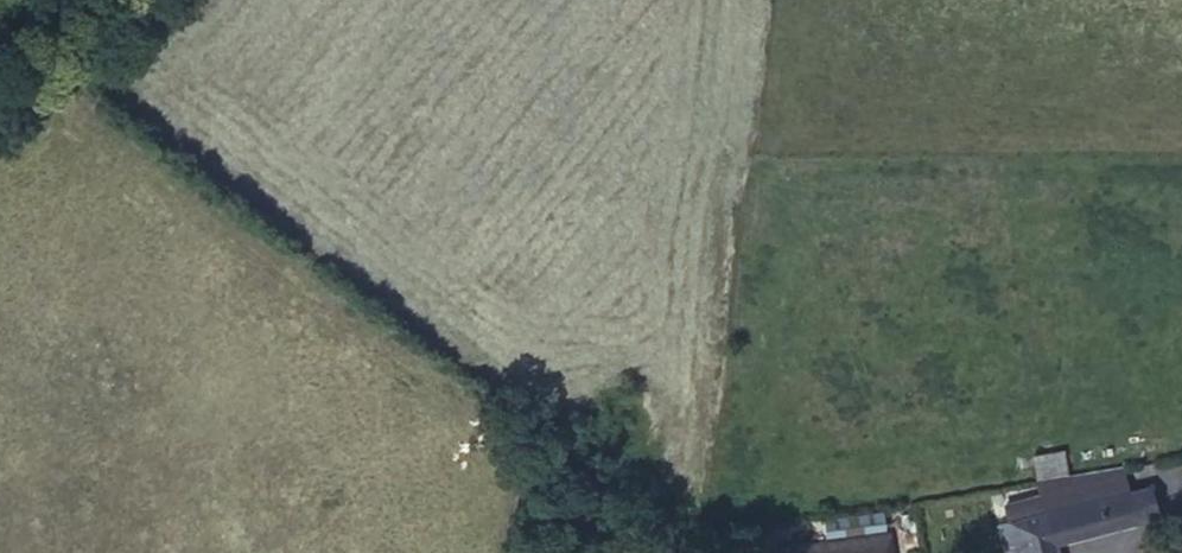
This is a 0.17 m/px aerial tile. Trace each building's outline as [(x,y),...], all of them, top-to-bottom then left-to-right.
[(1153,518),(1146,488),(1128,492),(1123,469),(1037,483),(1040,497),(1004,506),(1008,522),(998,525),(1005,552),(1055,552),(1053,543),(1153,518)] [(887,534),(785,549),(786,552),(890,552),(887,534)]
